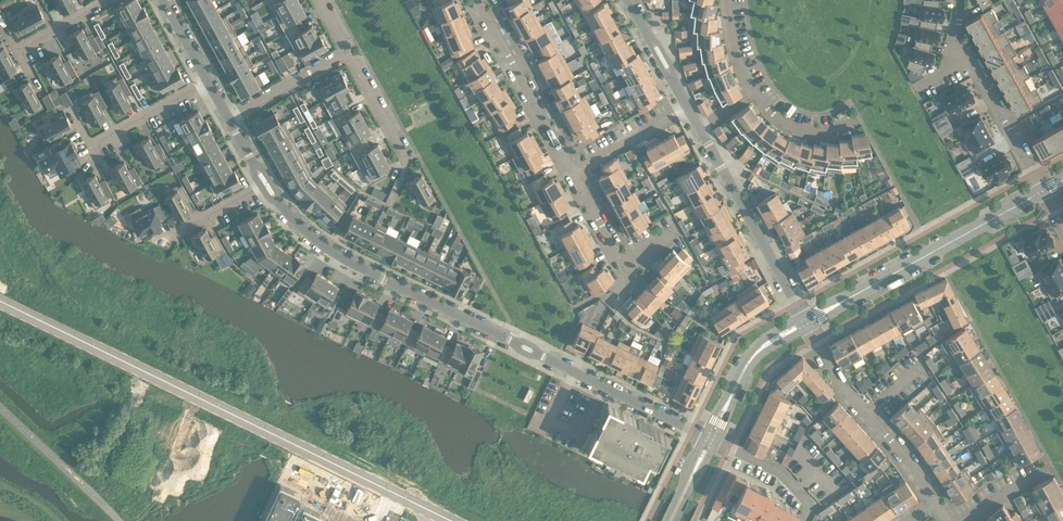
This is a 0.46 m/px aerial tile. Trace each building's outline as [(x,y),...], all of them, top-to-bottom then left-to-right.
[(60,3),(57,5),(61,12),(75,4),(73,0),(58,0),(60,3)] [(119,20),(123,17),(143,6),(141,7),(137,0),(128,0),(113,8),(119,20)] [(193,8),(208,0),(188,0),(193,8)] [(193,8),(198,18),(216,8),(212,0),(208,0),(193,8)] [(276,15),(299,2),(298,0),(268,0),(276,15)] [(438,21),(461,11),(457,1),(454,2),(453,0),(448,0),(433,0),(435,5),(432,7),(438,21)] [(509,18),(531,6),(528,0),(509,0),(511,4),(503,8),(509,18)] [(584,14),(606,1),(598,4),(595,0),(580,0),(583,5),(580,7),(584,14)] [(689,12),(716,16),(716,15),(712,14),(715,2),(705,0),(693,0),(690,12),(689,12)] [(983,9),(993,3),(991,0),(978,0),(983,9)] [(1014,11),(1019,8),(1014,0),(1009,2),(1014,11)] [(1052,17),(1062,11),(1062,0),(1058,0),(1046,6),(1052,17)] [(584,14),(591,27),(611,16),(609,13),(611,11),(606,1),(584,14)] [(276,15),(285,31),(298,24),(295,18),(305,13),(299,2),(276,15)] [(36,4),(29,8),(31,11),(12,22),(18,33),(44,18),(36,4)] [(921,18),(919,26),(935,30),(935,29),(937,20),(941,20),(944,14),(943,8),(939,7),(939,8),(922,6),(922,5),(921,5),(918,11),(920,18),(921,18)] [(123,17),(129,27),(149,16),(143,6),(123,17)] [(509,18),(514,28),(536,16),(530,7),(531,6),(509,18)] [(973,33),(974,34),(994,22),(999,20),(992,7),(967,21),(971,29),(972,28),(975,32),(973,33)] [(216,8),(198,18),(203,28),(226,15),(221,17),(216,8)] [(1019,8),(1014,11),(1018,19),(1023,16),(1019,8)] [(438,21),(444,35),(467,25),(463,15),(460,16),(459,13),(461,12),(461,11),(438,21)] [(1058,27),(1062,24),(1062,11),(1052,17),(1058,27)] [(691,27),(691,29),(718,28),(715,28),(716,16),(689,12),(688,27),(691,27)] [(226,15),(203,28),(209,37),(231,25),(226,15)] [(149,16),(129,27),(134,37),(134,38),(152,28),(147,18),(149,17),(149,16)] [(517,27),(522,36),(544,24),(541,25),(536,16),(514,28),(515,28),(517,27)] [(591,27),(599,40),(618,29),(611,16),(591,27)] [(97,31),(102,29),(98,22),(94,24),(97,31)] [(979,39),(981,43),(1000,33),(994,22),(974,34),(977,40),(979,39)] [(1022,25),(1027,33),(1031,31),(1027,23),(1022,25)] [(285,31),(294,48),(319,34),(317,35),(311,25),(301,31),(298,24),(285,31)] [(537,46),(540,52),(555,43),(544,24),(522,36),(522,37),(523,36),(528,46),(530,44),(532,48),(537,46)] [(231,25),(209,37),(214,47),(237,35),(231,25)] [(467,25),(444,35),(452,55),(473,47),(469,36),(471,35),(467,25)] [(916,38),(914,46),(913,46),(929,51),(932,42),(936,42),(940,37),(939,30),(935,29),(935,30),(919,26),(918,26),(914,31),(915,38),(916,38)] [(82,28),(67,36),(71,43),(75,41),(78,47),(75,49),(81,61),(96,53),(95,51),(100,48),(94,37),(88,40),(82,28)] [(130,39),(136,50),(158,38),(152,28),(134,38),(134,37),(130,39)] [(691,29),(691,45),(721,41),(721,40),(718,41),(718,28),(691,29)] [(606,53),(626,42),(618,29),(599,40),(599,41),(602,39),(609,51),(606,53)] [(985,50),(987,55),(1007,45),(1011,42),(1005,30),(1000,33),(981,43),(979,44),(983,51),(985,50)] [(1031,31),(1027,33),(1031,41),(1036,39),(1031,31)] [(99,34),(94,37),(100,48),(105,45),(103,42),(99,34)] [(319,53),(327,48),(319,34),(294,48),(295,49),(296,48),(301,58),(307,55),(317,50),(319,53)] [(237,35),(214,47),(220,57),(242,44),(237,35)] [(158,38),(136,50),(142,61),(146,59),(146,58),(164,48),(158,38)] [(0,42),(0,65),(1,67),(0,67),(0,73),(1,75),(16,68),(1,41),(0,42)] [(112,41),(108,43),(111,50),(116,48),(112,41)] [(699,45),(701,60),(724,54),(724,53),(723,53),(721,41),(691,45),(691,46),(699,45)] [(606,53),(613,66),(637,53),(635,54),(630,45),(628,46),(626,42),(606,53)] [(992,67),(1013,56),(1013,55),(1017,53),(1011,42),(1007,45),(987,55),(986,55),(990,63),(991,62),(993,66),(992,67)] [(539,65),(544,75),(566,63),(555,43),(540,52),(543,57),(539,60),(541,64),(539,65)] [(242,45),(242,44),(220,57),(225,66),(247,54),(247,53),(243,56),(238,47),(242,45)] [(678,47),(679,54),(692,52),(691,45),(678,47)] [(1035,48),(1039,56),(1044,54),(1039,45),(1035,48)] [(913,46),(914,46),(913,46),(909,51),(909,58),(910,58),(906,66),(922,73),(926,63),(929,64),(934,59),(933,52),(929,51),(913,46)] [(169,58),(164,48),(146,58),(146,59),(151,68),(169,58)] [(276,49),(271,52),(275,59),(280,56),(276,49)] [(455,61),(468,80),(489,66),(483,57),(481,59),(474,49),(455,61)] [(288,52),(282,55),(283,58),(288,67),(294,64),(288,52)] [(619,64),(624,73),(643,63),(637,53),(613,66),(613,67),(619,64)] [(58,54),(44,62),(48,69),(51,67),(61,85),(73,79),(71,77),(77,74),(71,63),(65,66),(58,54)] [(253,64),(247,54),(225,66),(227,71),(226,72),(229,77),(253,64)] [(703,60),(707,75),(728,66),(728,65),(727,65),(724,54),(701,60),(701,61),(703,60)] [(1044,54),(1039,56),(1044,64),(1048,62),(1044,54)] [(282,55),(275,59),(282,71),(288,67),(283,58),(282,55)] [(307,55),(301,58),(305,65),(311,62),(307,55)] [(998,78),(999,80),(1019,67),(1013,56),(992,67),(996,74),(997,73),(1000,77),(998,78)] [(169,58),(151,68),(157,78),(157,79),(177,68),(177,67),(175,68),(169,58)] [(444,59),(439,62),(443,68),(448,65),(444,59)] [(683,65),(684,71),(697,68),(695,61),(683,65)] [(551,88),(573,76),(566,63),(544,75),(549,84),(551,83),(553,86),(551,88)] [(624,73),(629,83),(648,72),(643,63),(624,73)] [(253,64),(229,77),(232,82),(233,81),(236,86),(258,73),(253,75),(249,67),(253,64)] [(469,80),(475,89),(493,77),(487,68),(489,67),(489,66),(468,80),(469,80)] [(713,88),(714,89),(733,78),(728,66),(707,75),(708,75),(714,88),(713,88)] [(1004,90),(1005,91),(1026,80),(1019,67),(999,80),(1002,86),(1004,85),(1006,89),(1004,90)] [(159,91),(175,83),(177,86),(185,81),(177,68),(157,79),(157,78),(153,80),(159,91)] [(1047,71),(1052,79),(1057,76),(1052,68),(1047,71)] [(264,81),(269,78),(265,70),(260,72),(264,81)] [(317,89),(323,100),(346,87),(346,88),(348,87),(340,72),(332,77),(334,80),(317,89)] [(631,94),(653,82),(648,72),(629,83),(634,92),(631,94)] [(258,73),(236,86),(242,97),(260,87),(259,86),(264,83),(258,73)] [(17,82),(13,75),(2,82),(5,88),(17,82)] [(551,88),(556,98),(575,87),(570,78),(573,76),(551,88)] [(1057,76),(1052,79),(1056,87),(1061,84),(1057,76)] [(115,77),(104,83),(115,102),(111,104),(115,111),(130,103),(123,91),(129,88),(122,77),(117,80),(115,77)] [(480,98),(480,99),(499,86),(493,77),(475,89),(480,98)] [(583,77),(576,80),(579,85),(586,81),(583,77)] [(688,82),(691,88),(703,83),(700,77),(688,82)] [(595,78),(588,82),(593,90),(599,86),(595,78)] [(733,78),(714,89),(722,103),(740,90),(733,79),(734,78),(733,78)] [(1011,101),(1011,102),(1032,90),(1026,80),(1005,91),(1009,97),(1010,96),(1012,100),(1011,101)] [(28,81),(14,89),(18,96),(21,94),(24,100),(21,102),(28,115),(43,107),(28,81)] [(138,89),(134,82),(130,84),(134,91),(138,89)] [(653,82),(631,94),(640,111),(655,102),(652,96),(659,92),(653,82)] [(480,99),(488,111),(509,97),(503,88),(501,90),(499,86),(480,99)] [(945,99),(947,107),(953,112),(975,100),(974,92),(968,86),(961,90),(960,88),(951,93),(952,95),(945,99)] [(323,100),(332,117),(345,110),(342,104),(352,98),(346,88),(346,87),(323,100)] [(559,108),(559,109),(584,95),(583,95),(580,97),(575,87),(556,98),(561,107),(559,108)] [(1032,90),(1011,102),(1015,108),(1016,107),(1019,112),(1043,99),(1036,87),(1032,90)] [(142,96),(138,89),(134,91),(138,98),(142,96)] [(92,91),(80,97),(91,115),(87,117),(91,124),(106,116),(99,104),(104,101),(98,90),(93,93),(92,91)] [(65,91),(59,94),(63,101),(66,106),(72,103),(65,91)] [(48,93),(42,97),(48,109),(55,105),(51,99),(48,93)] [(59,94),(51,99),(55,105),(63,101),(59,94)] [(559,109),(565,118),(589,105),(584,95),(559,109)] [(488,111),(501,130),(515,121),(511,115),(515,112),(513,108),(515,107),(509,97),(488,111)] [(697,103),(704,115),(709,112),(703,100),(697,103)] [(308,108),(304,101),(300,104),(304,111),(308,108)] [(731,117),(740,130),(757,115),(757,114),(756,114),(749,104),(731,117)] [(1049,104),(1044,107),(1049,116),(1054,113),(1049,104)] [(565,118),(570,128),(594,115),(589,105),(565,118)] [(1049,116),(1044,107),(1039,109),(1044,119),(1049,116)] [(203,120),(198,110),(180,120),(185,130),(205,119),(203,120)] [(345,110),(332,117),(341,133),(364,121),(358,110),(348,116),(345,110)] [(50,118),(37,126),(45,140),(71,125),(63,111),(56,115),(58,118),(52,122),(50,118)] [(840,119),(846,117),(843,111),(838,114),(840,119)] [(252,121),(260,135),(284,121),(280,123),(274,113),(262,119),(260,116),(252,121)] [(1029,115),(1034,124),(1039,122),(1034,113),(1029,115)] [(964,140),(990,126),(985,118),(983,119),(981,114),(971,120),(970,117),(960,123),(969,137),(964,140)] [(594,115),(570,128),(576,138),(583,134),(586,140),(598,134),(594,128),(598,126),(592,116),(595,115),(594,115)] [(741,130),(752,141),(766,124),(766,123),(765,124),(757,115),(740,130),(741,131),(741,130)] [(937,128),(950,121),(950,120),(949,121),(946,115),(934,122),(937,128)] [(1052,122),(1062,141),(1062,117),(1052,122)] [(313,118),(309,120),(313,127),(317,125),(313,118)] [(185,130),(191,140),(187,142),(187,143),(211,130),(205,119),(185,130)] [(262,134),(268,144),(289,132),(284,121),(260,135),(262,134)] [(364,121),(341,133),(351,150),(363,143),(360,137),(370,131),(364,121)] [(950,121),(937,128),(941,134),(953,128),(950,122),(950,121)] [(1045,132),(1055,151),(1055,150),(1062,145),(1062,141),(1052,122),(1055,127),(1045,132)] [(761,154),(762,154),(777,132),(776,131),(776,132),(766,124),(752,141),(752,142),(753,141),(764,150),(761,154)] [(713,129),(721,140),(726,136),(719,125),(713,129)] [(990,126),(964,140),(971,153),(976,150),(978,153),(987,148),(985,146),(995,140),(992,136),(995,135),(990,126)] [(507,142),(515,155),(536,143),(531,134),(529,135),(527,131),(522,134),(519,127),(507,134),(510,140),(507,142)] [(215,141),(210,131),(211,130),(187,143),(193,153),(215,141)] [(268,144),(273,154),(295,142),(289,132),(268,144)] [(762,154),(776,163),(788,138),(787,137),(787,138),(777,132),(762,154)] [(865,132),(852,134),(857,166),(858,166),(856,156),(871,154),(865,132)] [(1055,151),(1045,132),(1034,138),(1039,147),(1037,148),(1042,157),(1054,150),(1055,151)] [(316,140),(312,133),(308,135),(312,142),(316,140)] [(673,133),(660,141),(659,138),(658,138),(670,160),(684,153),(682,149),(688,146),(682,134),(676,138),(673,133)] [(163,134),(159,136),(163,143),(167,141),(163,134)] [(852,139),(839,140),(841,171),(841,167),(857,166),(852,134),(851,134),(852,139)] [(325,135),(319,138),(322,143),(328,140),(325,135)] [(725,144),(730,149),(739,140),(735,135),(725,144)] [(149,137),(134,145),(138,152),(141,150),(151,168),(163,162),(162,160),(167,157),(161,146),(155,149),(149,137)] [(670,160),(658,138),(649,144),(650,146),(646,148),(649,153),(642,156),(651,171),(670,160)] [(777,162),(791,169),(800,142),(799,143),(788,138),(776,163),(776,164),(777,162)] [(66,144),(63,139),(38,153),(47,170),(57,164),(63,174),(74,168),(73,165),(81,161),(76,154),(78,153),(72,141),(66,144)] [(827,143),(824,173),(825,174),(825,170),(841,171),(839,140),(839,144),(827,143)] [(163,143),(167,150),(171,148),(167,141),(163,143)] [(221,151),(215,141),(193,153),(197,151),(202,161),(221,151)] [(273,154),(279,164),(301,152),(295,142),(273,154)] [(807,170),(808,170),(814,144),(813,143),(812,146),(800,142),(791,169),(792,170),(794,163),(808,168),(807,170)] [(363,143),(351,150),(360,167),(383,154),(377,143),(367,149),(363,143)] [(536,143),(515,155),(515,156),(518,154),(529,173),(540,167),(537,161),(542,158),(539,154),(542,153),(536,143)] [(808,170),(824,173),(827,143),(826,143),(825,146),(814,144),(808,170)] [(330,145),(325,148),(331,159),(336,156),(330,145)] [(319,146),(315,149),(319,156),(323,153),(319,146)] [(738,157),(743,161),(752,151),(747,147),(738,157)] [(627,151),(630,158),(635,156),(633,149),(627,151)] [(226,161),(221,151),(202,161),(208,171),(226,161)] [(279,164),(285,175),(306,162),(301,152),(279,164)] [(982,165),(983,173),(989,179),(994,176),(996,179),(1004,178),(1009,172),(1007,169),(1012,166),(1011,158),(1005,153),(982,165)] [(383,154),(360,167),(369,183),(382,176),(379,170),(389,165),(383,154)] [(328,155),(321,159),(323,163),(330,159),(328,155)] [(176,163),(172,156),(167,158),(171,165),(176,163)] [(960,170),(973,163),(973,162),(972,162),(969,157),(957,164),(960,170)] [(336,158),(332,160),(336,167),(340,165),(336,158)] [(330,159),(323,163),(325,167),(333,164),(330,159)] [(599,181),(605,190),(627,178),(616,159),(601,167),(604,173),(600,176),(602,180),(599,181)] [(124,161),(109,169),(113,176),(116,174),(126,193),(138,187),(137,185),(142,182),(136,170),(130,173),(124,161)] [(234,171),(234,170),(232,171),(226,161),(208,171),(214,181),(210,183),(210,184),(234,171)] [(285,175),(292,188),(312,172),(306,162),(285,175)] [(640,162),(635,165),(639,172),(644,169),(640,162)] [(171,165),(175,172),(179,170),(176,163),(171,165)] [(973,163),(960,170),(964,176),(976,169),(973,163)] [(753,169),(758,172),(761,167),(756,164),(753,169)] [(676,177),(684,190),(703,180),(701,176),(704,175),(698,165),(676,177)] [(234,189),(242,185),(234,171),(210,184),(216,194),(232,186),(234,189)] [(339,176),(333,171),(330,174),(336,179),(339,176)] [(312,172),(292,188),(302,198),(301,199),(301,200),(320,180),(320,179),(317,183),(309,175),(312,173),(312,172)] [(747,177),(752,181),(756,175),(751,172),(747,177)] [(94,174),(80,182),(84,189),(87,187),(91,193),(87,195),(95,208),(109,200),(107,197),(113,194),(107,183),(101,186),(94,174)] [(414,187),(424,206),(435,200),(421,174),(407,182),(411,189),(414,187)] [(529,182),(540,202),(562,190),(557,180),(554,181),(552,177),(548,180),(544,174),(529,182)] [(186,175),(181,177),(185,184),(190,182),(186,175)] [(885,179),(888,185),(893,182),(890,177),(885,179)] [(345,187),(348,183),(342,178),(339,182),(345,187)] [(611,203),(612,204),(634,192),(634,191),(630,193),(624,181),(627,179),(627,178),(605,190),(610,200),(612,199),(614,202),(611,203)] [(301,200),(310,208),(329,187),(328,187),(320,180),(301,200)] [(691,203),(691,204),(713,192),(708,182),(705,183),(703,180),(684,190),(684,191),(687,189),(694,201),(691,203)] [(189,191),(193,189),(190,182),(185,184),(189,191)] [(354,188),(348,183),(345,187),(351,192),(354,188)] [(171,211),(175,219),(189,211),(183,199),(188,196),(182,184),(176,187),(175,185),(164,191),(174,210),(171,211)] [(889,188),(893,194),(898,191),(894,185),(889,188)] [(312,206),(320,214),(338,195),(329,187),(310,208),(312,206)] [(385,201),(392,205),(397,192),(391,189),(385,201)] [(382,190),(378,197),(385,201),(389,194),(382,190)] [(562,190),(540,202),(548,215),(551,213),(554,220),(566,213),(563,207),(567,204),(560,191),(562,190)] [(199,199),(195,192),(191,194),(195,201),(199,199)] [(612,204),(617,213),(639,201),(634,192),(612,204)] [(691,204),(698,217),(723,203),(720,204),(715,195),(713,196),(711,193),(713,192),(691,204)] [(757,202),(763,213),(781,203),(775,192),(757,202)] [(320,214),(329,222),(346,204),(337,196),(338,195),(320,214)] [(620,224),(645,211),(644,211),(641,212),(636,203),(639,202),(639,201),(617,213),(622,223),(620,224)] [(704,226),(728,213),(723,203),(698,217),(699,217),(702,215),(707,224),(704,226)] [(763,213),(769,223),(792,211),(791,210),(787,213),(781,203),(763,213)] [(159,204),(132,219),(140,234),(149,230),(150,232),(154,229),(160,226),(159,224),(161,223),(159,219),(165,216),(159,204)] [(899,206),(888,212),(898,230),(909,224),(904,216),(907,214),(903,206),(900,207),(899,206)] [(645,211),(620,224),(626,234),(650,221),(645,211)] [(774,222),(779,231),(797,221),(792,211),(769,223),(769,224),(774,222)] [(239,222),(245,233),(265,222),(263,223),(257,212),(239,222)] [(888,212),(877,217),(888,236),(898,230),(888,212)] [(704,226),(709,236),(734,223),(728,213),(704,226)] [(355,239),(364,221),(353,215),(344,234),(355,239)] [(533,215),(527,218),(536,234),(542,231),(533,215)] [(877,217),(867,223),(877,241),(888,236),(877,217)] [(558,235),(566,248),(588,236),(582,227),(580,228),(578,224),(573,226),(570,220),(558,226),(562,233),(558,235)] [(355,239),(365,244),(376,222),(374,226),(364,221),(355,239)] [(797,221),(779,231),(785,242),(803,232),(797,221)] [(265,222),(245,233),(251,243),(271,232),(265,222)] [(365,244),(376,250),(387,227),(376,222),(365,244)] [(713,235),(718,244),(739,232),(736,233),(731,224),(734,223),(709,236),(713,235)] [(867,223),(857,229),(867,247),(877,241),(867,223)] [(385,256),(385,257),(395,236),(385,231),(387,227),(376,250),(386,254),(385,256)] [(205,228),(191,236),(195,243),(198,242),(202,248),(198,249),(205,262),(220,254),(218,252),(224,249),(218,237),(212,240),(205,228)] [(857,229),(847,234),(857,253),(867,247),(857,229)] [(1025,242),(1026,250),(1032,256),(1055,243),(1053,235),(1047,230),(1043,232),(1041,229),(1033,230),(1027,236),(1029,240),(1025,242)] [(271,232),(251,243),(259,258),(274,244),(269,234),(271,233),(271,232)] [(720,255),(744,242),(739,232),(718,244),(723,253),(720,255)] [(847,234),(836,240),(846,258),(857,253),(847,234)] [(225,244),(229,242),(225,235),(221,237),(225,244)] [(396,262),(406,241),(395,236),(385,257),(396,262)] [(588,236),(566,248),(577,268),(592,260),(588,253),(593,251),(591,247),(593,245),(588,236)] [(784,246),(788,252),(799,246),(796,240),(784,246)] [(836,240),(826,246),(836,264),(846,258),(836,240)] [(397,260),(407,265),(417,246),(406,241),(396,262),(397,260)] [(229,242),(225,244),(229,251),(233,249),(229,242)] [(699,242),(692,246),(695,253),(702,249),(699,242)] [(744,242),(720,255),(729,272),(744,264),(740,257),(748,253),(742,244),(744,242)] [(259,258),(272,267),(284,250),(274,244),(259,258)] [(407,265),(418,270),(429,248),(427,251),(417,246),(407,265)] [(826,246),(816,251),(826,270),(836,264),(826,246)] [(418,270),(429,275),(440,253),(429,248),(418,270)] [(673,249),(665,257),(682,273),(690,265),(687,262),(692,257),(682,248),(678,253),(673,249)] [(278,278),(279,278),(295,255),(294,255),(293,257),(284,250),(272,267),(281,274),(278,278)] [(816,251),(805,257),(818,280),(819,279),(816,275),(826,270),(816,251)] [(429,275),(439,280),(448,262),(438,257),(440,253),(429,275)] [(295,255),(279,278),(289,285),(305,262),(295,255)] [(662,270),(657,275),(671,288),(672,288),(670,286),(682,273),(665,257),(657,266),(662,270)] [(818,280),(805,257),(807,262),(797,268),(798,269),(795,271),(800,279),(803,278),(807,286),(818,280)] [(1016,271),(1016,272),(1029,264),(1025,258),(1013,265),(1016,271)] [(1044,284),(1062,273),(1062,262),(1060,258),(1050,263),(1049,261),(1040,266),(1041,268),(1036,271),(1044,284)] [(240,264),(246,270),(249,266),(243,261),(240,264)] [(448,287),(449,288),(459,267),(448,262),(439,280),(449,285),(448,287)] [(580,273),(593,293),(613,279),(607,270),(605,271),(603,267),(598,270),(594,264),(580,273)] [(1029,264),(1016,272),(1017,272),(1020,278),(1032,271),(1029,265),(1030,265),(1029,264)] [(255,271),(249,266),(246,270),(252,275),(255,271)] [(459,267),(449,288),(463,295),(467,286),(464,285),(467,278),(470,280),(471,278),(472,279),(475,272),(471,269),(469,272),(459,267)] [(297,291),(313,301),(327,279),(316,273),(310,283),(304,279),(297,291)] [(733,275),(731,276),(734,281),(740,278),(736,273),(733,275)] [(1044,284),(1051,297),(1055,294),(1057,297),(1062,293),(1062,273),(1044,284)] [(657,275),(649,283),(664,296),(671,288),(657,275)] [(270,279),(266,276),(261,283),(265,286),(270,279)] [(566,278),(561,282),(566,291),(572,287),(566,278)] [(940,295),(944,304),(956,299),(946,278),(934,284),(940,295)] [(327,279),(313,301),(329,312),(334,304),(337,299),(331,296),(337,286),(327,279)] [(248,285),(248,288),(252,292),(256,287),(250,282),(248,285)] [(755,282),(746,288),(758,307),(768,301),(762,292),(764,290),(760,284),(758,286),(755,282)] [(649,283),(642,291),(656,305),(664,296),(649,283)] [(920,305),(940,295),(934,284),(914,293),(920,305)] [(291,290),(287,287),(283,294),(286,297),(291,290)] [(746,288),(736,294),(749,314),(758,307),(746,288)] [(344,314),(355,319),(367,295),(356,290),(344,314)] [(642,291),(634,299),(651,315),(649,312),(656,305),(642,291)] [(283,294),(276,302),(280,305),(286,297),(283,294)] [(738,297),(729,303),(740,320),(749,314),(736,294),(738,297)] [(367,324),(373,327),(378,316),(372,313),(377,302),(367,297),(368,295),(367,295),(355,319),(366,325),(367,324)] [(651,315),(634,299),(626,307),(643,323),(651,315)] [(956,299),(944,304),(954,325),(965,319),(956,299)] [(912,300),(901,305),(914,328),(925,323),(912,300)] [(1039,313),(1053,306),(1052,306),(1049,300),(1036,307),(1039,313)] [(729,303),(720,309),(731,326),(740,320),(729,303)] [(329,312),(327,315),(332,318),(338,306),(334,304),(329,312)] [(901,305),(891,311),(901,329),(911,324),(913,329),(914,328),(901,305)] [(344,309),(338,306),(332,318),(338,321),(344,309)] [(1053,306),(1039,313),(1040,314),(1043,320),(1056,313),(1052,307),(1053,307),(1053,306)] [(378,331),(389,336),(400,314),(389,308),(384,319),(378,316),(373,327),(379,330),(378,331)] [(583,308),(577,311),(580,317),(586,314),(583,308)] [(676,309),(670,314),(676,320),(681,314),(676,309)] [(731,326),(720,309),(710,315),(721,332),(731,326)] [(891,311),(881,317),(891,335),(901,329),(891,311)] [(400,340),(406,343),(412,332),(406,329),(411,319),(400,314),(389,336),(400,341),(400,340)] [(923,319),(926,325),(931,322),(928,316),(923,319)] [(881,317),(870,322),(880,341),(891,335),(881,317)] [(621,318),(619,323),(625,329),(627,324),(621,318)] [(664,320),(661,324),(669,331),(672,327),(664,320)] [(870,322),(860,328),(870,346),(880,341),(870,322)] [(588,352),(589,352),(599,331),(582,323),(572,344),(583,349),(585,344),(591,346),(588,352)] [(412,346),(411,348),(422,353),(434,330),(423,325),(418,335),(412,332),(406,343),(412,346)] [(941,342),(948,353),(972,338),(965,326),(941,342)] [(446,349),(440,346),(445,335),(441,334),(443,331),(435,327),(434,330),(422,353),(439,362),(446,349)] [(860,328),(850,334),(860,352),(870,346),(860,328)] [(934,334),(937,339),(943,335),(940,330),(934,334)] [(589,352),(599,357),(607,339),(598,335),(599,331),(589,352)] [(699,332),(694,343),(715,353),(720,343),(699,332)] [(850,334),(840,339),(852,362),(853,362),(850,358),(860,352),(850,334)] [(927,339),(930,344),(935,341),(932,335),(927,339)] [(948,353),(955,364),(979,349),(972,338),(948,353)] [(599,357),(609,362),(619,341),(617,344),(607,339),(599,357)] [(852,362),(840,339),(829,345),(842,368),(852,362)] [(924,340),(919,343),(922,348),(928,345),(924,340)] [(439,362),(456,370),(469,345),(468,344),(467,346),(457,341),(451,352),(446,349),(439,362)] [(609,362),(619,367),(629,346),(619,341),(609,362)] [(694,343),(689,353),(710,363),(715,353),(694,343)] [(922,348),(919,343),(914,347),(917,352),(922,348)] [(479,360),(483,352),(469,345),(456,370),(470,377),(471,377),(476,368),(475,368),(475,367),(472,365),(475,358),(479,360)] [(904,345),(899,350),(903,354),(908,350),(904,345)] [(619,367),(629,372),(637,354),(628,349),(629,346),(619,367)] [(667,347),(664,353),(670,355),(673,350),(667,347)] [(959,362),(966,372),(986,360),(979,349),(955,364),(959,362)] [(903,354),(899,350),(894,355),(898,359),(903,354)] [(693,355),(688,364),(706,373),(710,363),(689,353),(693,355)] [(629,372),(639,376),(647,359),(637,354),(629,372)] [(793,365),(801,374),(808,382),(817,373),(802,356),(793,365)] [(925,359),(929,365),(934,362),(930,356),(925,359)] [(665,358),(662,364),(668,367),(671,361),(665,358)] [(647,359),(639,376),(649,381),(658,364),(647,359)] [(969,386),(993,371),(986,360),(966,372),(973,383),(969,386)] [(886,361),(881,366),(885,370),(890,366),(886,361)] [(934,362),(929,365),(932,371),(937,368),(934,362)] [(688,364),(683,374),(701,383),(706,373),(688,364)] [(785,389),(801,374),(793,365),(776,380),(780,384),(773,390),(775,389),(780,393),(785,389)] [(885,370),(881,366),(876,371),(880,375),(885,370)] [(470,377),(466,385),(473,388),(482,370),(475,367),(475,368),(476,368),(471,377),(470,377)] [(969,386),(976,397),(1000,382),(993,371),(969,386)] [(661,387),(665,378),(657,373),(652,383),(661,387)] [(817,373),(808,382),(823,399),(824,398),(828,403),(834,399),(829,393),(833,390),(817,373)] [(683,374),(678,384),(696,393),(701,383),(683,374)] [(868,377),(863,382),(867,387),(872,382),(868,377)] [(939,381),(943,387),(948,384),(944,378),(939,381)] [(867,387),(863,382),(858,387),(862,391),(867,387)] [(976,397),(983,408),(1007,393),(1000,382),(976,397)] [(696,393),(678,384),(673,394),(674,395),(673,397),(680,400),(681,398),(691,403),(696,393)] [(931,387),(935,393),(940,390),(937,384),(931,387)] [(948,384),(943,387),(946,393),(951,390),(948,384)] [(534,390),(529,387),(523,399),(528,401),(534,390)] [(940,390),(935,393),(939,399),(944,396),(940,390)] [(770,391),(764,402),(783,412),(789,401),(770,391)] [(798,398),(802,402),(807,397),(803,393),(798,398)] [(983,408),(990,419),(995,416),(1015,405),(1007,393),(983,408)] [(953,403),(957,409),(962,406),(958,400),(953,403)] [(892,415),(900,425),(920,407),(916,410),(908,401),(892,415)] [(764,402),(759,413),(778,422),(783,412),(764,402)] [(822,416),(830,425),(846,411),(838,402),(822,416)] [(585,449),(597,455),(599,450),(642,471),(647,461),(655,465),(669,436),(650,427),(651,425),(608,403),(585,449)] [(996,430),(1021,417),(1015,405),(995,416),(990,419),(995,417),(1001,427),(996,430)] [(962,406),(957,409),(960,415),(965,412),(962,406)] [(900,425),(908,433),(928,416),(920,407),(900,425)] [(946,410),(950,416),(955,413),(951,407),(946,410)] [(830,425),(838,434),(854,419),(846,411),(830,425)] [(759,413),(754,423),(773,433),(778,422),(759,413)] [(955,413),(950,416),(954,422),(959,419),(955,413)] [(802,418),(806,424),(811,420),(806,414),(802,418)] [(908,433),(916,442),(936,424),(928,416),(908,433)] [(996,430),(1003,442),(1027,428),(1021,417),(996,430)] [(838,434),(846,442),(861,428),(854,419),(838,434)] [(754,423),(749,434),(773,445),(768,443),(773,433),(754,423)] [(973,423),(967,426),(971,433),(976,430),(973,423)] [(916,442),(923,452),(945,437),(936,424),(916,442)] [(799,425),(796,431),(802,434),(805,427),(799,425)] [(962,429),(965,436),(971,433),(967,426),(962,429)] [(846,442),(854,451),(869,437),(861,428),(846,442)] [(1009,453),(1034,440),(1027,428),(1003,442),(1007,440),(1013,450),(1009,453)] [(809,434),(814,439),(819,435),(814,430),(809,434)] [(976,430),(971,433),(974,439),(979,436),(976,430)] [(802,434),(796,431),(793,437),(798,440),(802,434)] [(971,433),(965,436),(969,442),(974,439),(971,433)] [(773,445),(749,434),(744,445),(767,456),(773,445)] [(819,435),(814,439),(819,444),(823,440),(819,435)] [(854,451),(862,460),(877,446),(869,437),(854,451)] [(923,452),(929,462),(947,450),(941,441),(945,438),(945,437),(923,452)] [(1034,440),(1009,453),(1015,465),(1040,451),(1034,440)] [(981,445),(985,452),(990,449),(987,442),(981,445)] [(789,446),(786,452),(791,455),(794,448),(789,446)] [(877,446),(862,460),(870,469),(873,465),(885,455),(877,446)] [(825,451),(830,457),(834,452),(830,447),(825,451)] [(974,452),(978,458),(983,455),(979,449),(974,452)] [(990,449),(985,452),(988,458),(994,455),(990,449)] [(929,462),(936,472),(953,460),(947,450),(929,462)] [(791,455),(786,452),(783,458),(788,461),(791,455)] [(834,452),(830,457),(835,462),(839,458),(834,452)] [(983,455),(978,458),(981,464),(986,461),(983,455)] [(879,465),(883,470),(888,465),(884,460),(879,465)] [(936,472),(943,481),(964,467),(964,466),(960,469),(953,460),(936,472)] [(610,463),(607,468),(613,471),(616,465),(610,463)] [(841,469),(846,474),(850,470),(845,465),(841,469)] [(872,475),(878,470),(873,465),(870,469),(868,470),(872,475)] [(994,468),(998,475),(1003,472),(1000,465),(994,468)] [(943,481),(949,491),(971,476),(964,467),(943,481)] [(850,470),(846,474),(850,479),(855,475),(850,470)] [(868,470),(863,475),(867,479),(872,475),(868,470)] [(986,473),(989,479),(995,476),(991,470),(986,473)] [(723,498),(734,503),(745,479),(735,474),(733,478),(731,482),(729,486),(727,490),(725,494),(723,498)] [(971,476),(949,491),(956,501),(973,489),(978,486),(971,476)] [(1035,501),(1060,488),(1054,476),(1034,487),(1040,498),(1035,501)] [(734,503),(735,503),(743,507),(742,509),(755,515),(753,520),(783,520),(788,511),(789,511),(791,506),(771,496),(773,492),(764,488),(764,489),(745,479),(734,503)] [(892,482),(892,483),(906,504),(917,497),(905,480),(895,487),(892,482)] [(857,485),(860,490),(866,486),(863,481),(857,485)] [(892,483),(882,489),(897,511),(906,504),(892,483)] [(299,495),(282,487),(265,520),(287,520),(288,518),(292,520),(291,520),(298,520),(295,519),(297,515),(301,517),(299,520),(320,520),(322,517),(305,509),(303,513),(299,512),(305,499),(300,496),(297,503),(296,502),(299,495)] [(1042,513),(1062,501),(1062,492),(1060,488),(1035,501),(1042,513)] [(885,494),(875,500),(887,517),(897,511),(882,489),(885,494)] [(849,490),(843,494),(847,499),(852,495),(849,490)] [(847,499),(843,494),(837,498),(841,503),(847,499)] [(1020,510),(1026,507),(1027,506),(1021,494),(1014,498),(1020,510)] [(866,506),(875,520),(882,520),(887,517),(875,500),(866,506)] [(1046,520),(1054,520),(1062,516),(1062,501),(1042,513),(1046,520)] [(830,503),(824,507),(827,513),(833,509),(830,503)] [(994,512),(1002,520),(1017,520),(1021,517),(1016,511),(1012,514),(1004,505),(994,512)] [(856,513),(861,520),(875,520),(866,506),(856,513)] [(827,513),(824,507),(818,511),(821,517),(827,513)] [(1026,507),(1020,510),(1024,516),(1029,513),(1026,507)] [(985,520),(986,520),(1002,520),(994,512),(985,520)] [(846,520),(847,520),(861,520),(856,513),(846,520)]
